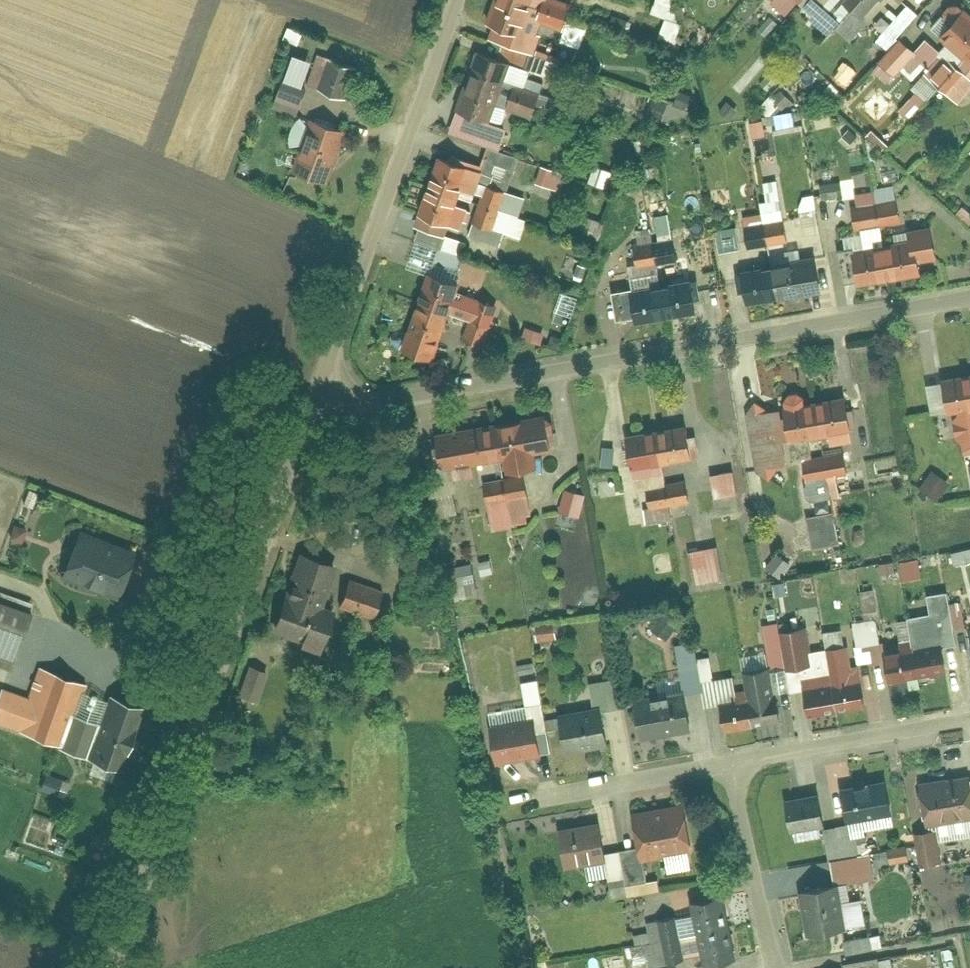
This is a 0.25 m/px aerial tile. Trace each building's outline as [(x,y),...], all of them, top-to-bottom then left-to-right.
[(487,38),(533,52),(542,23),(565,30),(572,6),(553,0),(499,0),(487,38)] [(906,10),(915,0),(894,0),(906,10)] [(941,36),(969,65),(969,20),(963,13),(941,36)] [(549,75),(480,50),(458,111),(490,122),(496,105),(534,119),(549,75)] [(308,86),(347,99),(357,69),(317,56),(308,86)] [(282,82),(276,100),(302,109),(308,90),(282,82)] [(291,171),(330,185),(349,134),(311,120),(291,171)] [(440,158),(414,229),(488,255),(510,192),(489,185),(475,204),(467,201),(477,171),(440,158)] [(857,251),(861,294),(930,286),(928,268),(941,266),(937,228),(903,232),(908,245),(857,251)] [(644,322),(642,328),(700,321),(695,285),(657,290),(654,266),(678,263),(676,245),(639,250),(641,270),(634,271),(637,296),(615,299),(626,323),(644,322)] [(821,257),(745,269),(751,305),(827,292),(821,257)] [(431,275),(408,345),(435,354),(448,314),(470,321),(462,343),(487,351),(502,306),(461,293),(464,286),(431,275)] [(947,380),(957,444),(964,443),(966,453),(969,452),(969,377),(947,380)] [(785,408),(752,414),(762,467),(790,462),(786,442),(849,430),(844,404),(785,415),(785,408)] [(550,413),(434,438),(441,472),(499,459),(504,480),(542,472),(539,456),(558,451),(550,413)] [(692,422),(625,433),(634,490),(651,487),(655,512),(689,506),(685,480),(668,483),(665,465),(698,459),(692,422)] [(843,458),(806,463),(811,501),(832,498),(830,478),(848,472),(843,458)] [(733,471),(712,474),(715,496),(736,493),(733,471)] [(528,487),(492,494),(500,534),(536,527),(528,487)] [(575,496),(567,514),(580,520),(589,502),(575,496)] [(808,522),(813,551),(840,546),(835,517),(808,522)] [(80,528),(63,575),(121,595),(138,548),(80,528)] [(301,547),(271,631),(326,650),(338,616),(323,611),(340,561),(301,547)] [(693,553),(697,581),(721,578),(716,549),(693,553)] [(779,555),(769,569),(783,580),(794,565),(779,555)] [(818,575),(802,578),(811,625),(828,621),(818,575)] [(350,584),(342,610),(371,620),(379,594),(350,584)] [(958,631),(969,628),(969,611),(965,588),(950,590),(958,631)] [(873,666),(886,664),(884,655),(888,654),(886,643),(882,644),(878,619),(873,590),(860,593),(865,622),(853,624),(857,649),(854,649),(857,666),(860,666),(872,664),(873,666)] [(908,620),(913,648),(942,643),(957,640),(948,593),(927,597),(930,616),(908,620)] [(32,611),(0,600),(0,654),(15,659),(32,611)] [(664,613),(652,629),(666,640),(679,623),(664,613)] [(765,626),(773,669),(774,674),(815,666),(807,626),(782,631),(780,623),(765,626)] [(555,625),(536,627),(537,640),(557,639),(555,625)] [(827,651),(846,648),(842,631),(824,634),(827,651)] [(682,671),(685,692),(702,689),(697,660),(695,644),(676,647),(675,640),(663,642),(669,673),(682,671)] [(913,648),(919,679),(948,674),(942,643),(913,648)] [(833,682),(839,712),(868,707),(860,666),(857,666),(853,667),(850,647),(846,648),(827,651),(833,682)] [(886,664),(890,685),(919,679),(913,648),(888,654),(884,655),(886,664)] [(721,706),(738,703),(734,677),(715,680),(711,658),(697,660),(702,689),(706,709),(721,706)] [(114,768),(139,701),(111,690),(99,724),(75,715),(87,682),(40,664),(28,696),(4,687),(0,698),(0,725),(114,768)] [(748,701),(753,728),(783,722),(774,674),(773,669),(742,675),(748,701)] [(522,684),(529,721),(535,719),(541,754),(550,752),(538,681),(522,684)] [(805,688),(810,717),(839,712),(833,682),(805,688)] [(692,734),(685,692),(635,700),(643,743),(692,734)] [(753,728),(748,701),(738,703),(721,706),(726,733),(753,728)] [(558,714),(565,752),(611,744),(604,705),(558,714)] [(490,728),(497,766),(542,758),(541,754),(535,719),(529,721),(490,728)] [(969,777),(920,785),(927,827),(936,826),(969,820),(969,780),(969,777)] [(892,815),(886,782),(843,790),(849,824),(892,815)] [(827,828),(821,796),(786,802),(792,834),(823,829),(827,828)] [(694,852),(685,804),(633,814),(640,847),(643,862),(694,852)] [(892,815),(849,824),(827,828),(823,829),(833,884),(837,884),(845,882),(846,887),(876,882),(866,833),(895,827),(892,815)] [(936,826),(937,831),(939,844),(969,839),(969,820),(936,826)] [(566,869),(607,862),(605,854),(600,824),(559,831),(566,869)] [(942,864),(939,844),(937,831),(914,835),(920,868),(942,864)] [(643,862),(640,847),(605,854),(607,862),(614,900),(660,891),(658,881),(647,883),(643,862)] [(909,861),(906,847),(888,850),(891,865),(909,861)] [(837,884),(800,891),(809,938),(846,930),(841,905),(837,884)] [(737,959),(723,897),(691,904),(694,914),(702,956),(705,966),(737,959)] [(862,901),(841,905),(846,930),(867,926),(862,901)] [(694,914),(646,924),(647,932),(633,935),(635,946),(623,949),(626,959),(634,958),(636,967),(645,967),(702,956),(694,914)] [(883,947),(881,935),(845,942),(847,954),(883,947)] [(851,967),(893,967),(891,956),(850,964),(851,967)]
